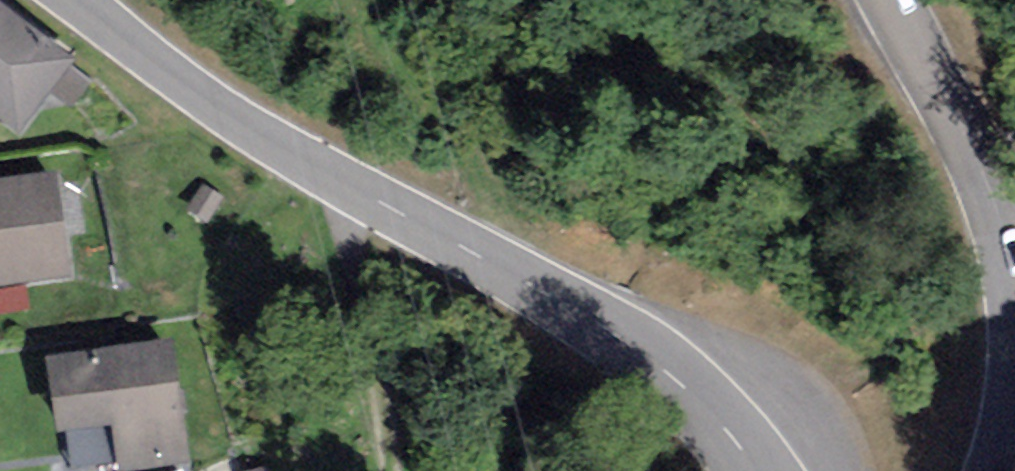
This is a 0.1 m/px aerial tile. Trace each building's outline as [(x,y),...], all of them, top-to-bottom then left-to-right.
[(25,133),(76,64),(0,8),(0,114),(25,133)] [(53,180),(0,187),(0,284),(65,276),(53,180)] [(163,351),(47,368),(58,441),(118,432),(124,470),(142,470),(180,466),(163,351)]
